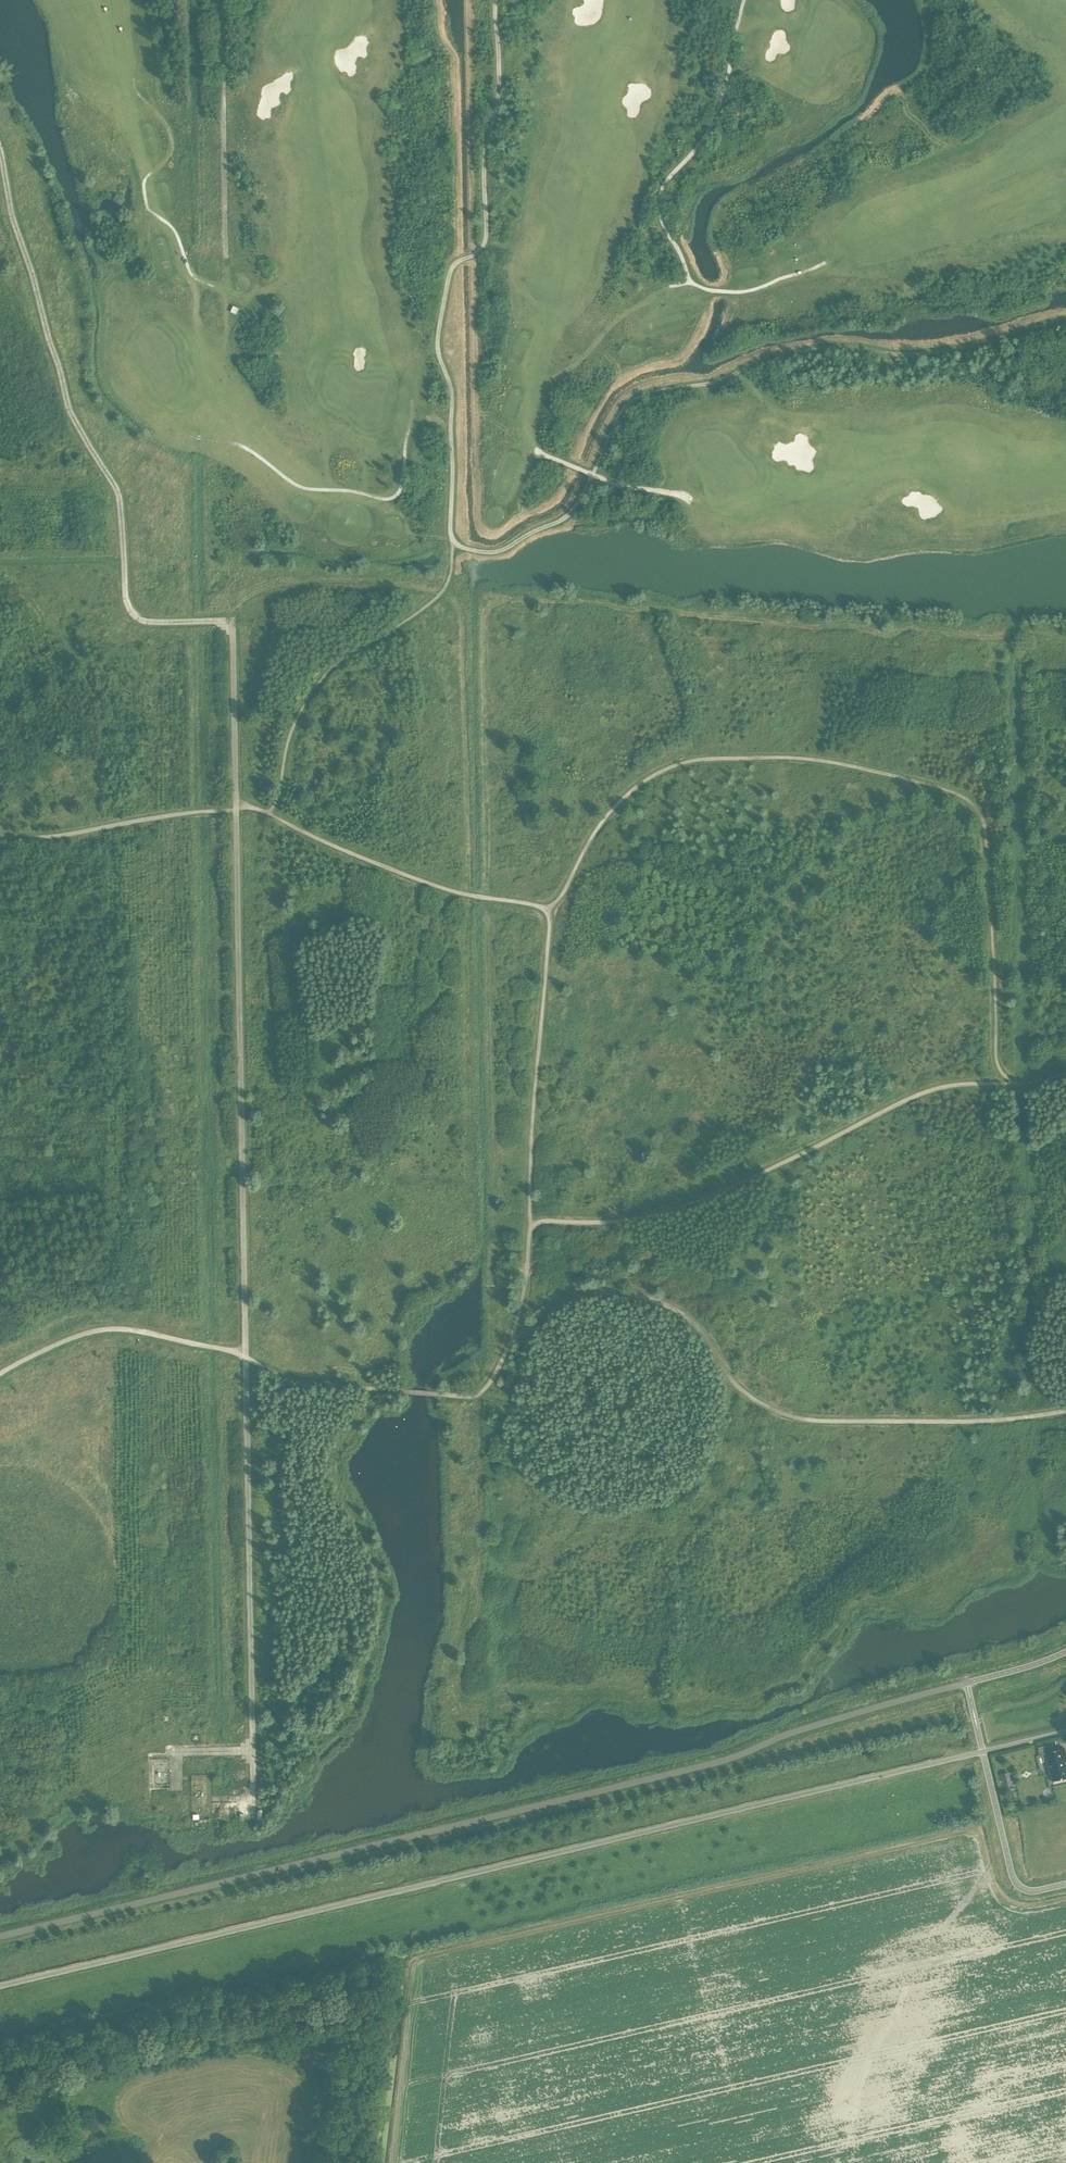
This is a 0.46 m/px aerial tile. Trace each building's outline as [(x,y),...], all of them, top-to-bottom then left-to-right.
[(228,312),(234,314),(237,307),(231,305),(228,312)] [(1065,1747),(1055,1749),(1054,1743),(1053,1743),(1038,1747),(1040,1753),(1040,1756),(1045,1754),(1046,1754),(1047,1760),(1051,1778),(1056,1777),(1065,1775),(1065,1754),(1065,1747)] [(1010,1779),(1001,1781),(1003,1787),(1011,1785),(1010,1779)]
